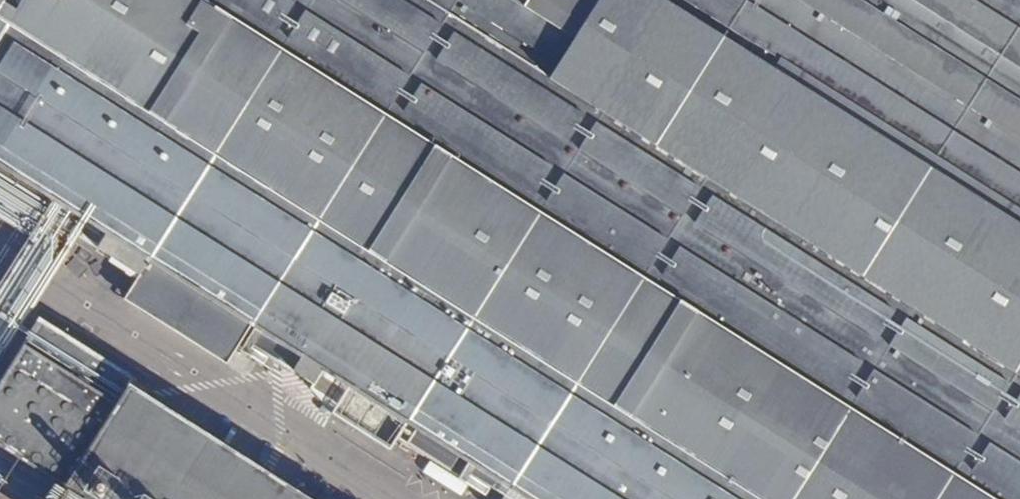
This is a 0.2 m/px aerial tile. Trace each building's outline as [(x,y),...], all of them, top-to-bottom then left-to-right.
[(13,195),(46,216),(50,210),(71,233),(139,275),(149,259),(257,328),(244,347),(255,355),(258,350),(311,384),(322,368),(346,385),(326,417),(384,452),(404,422),(416,429),(405,445),(448,474),(459,456),(475,466),(470,475),(490,488),(496,479),(508,487),(500,498),(1019,498),(1019,0),(0,0),(0,215),(13,195)] [(42,312),(0,378),(0,498),(318,498),(133,382),(138,373),(42,312)]
